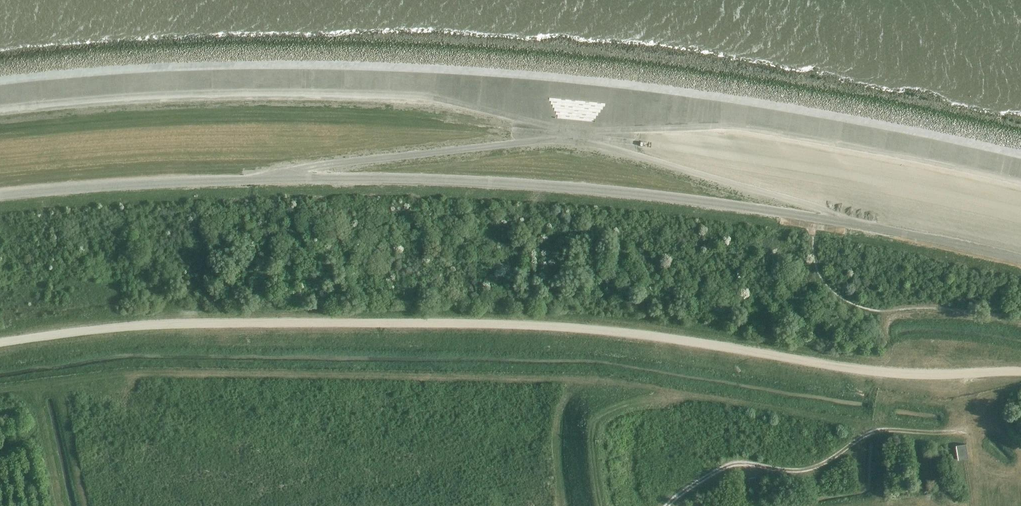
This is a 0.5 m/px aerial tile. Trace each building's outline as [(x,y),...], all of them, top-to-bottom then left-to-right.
[(958,459),(968,458),(966,444),(956,446),(958,459)]
